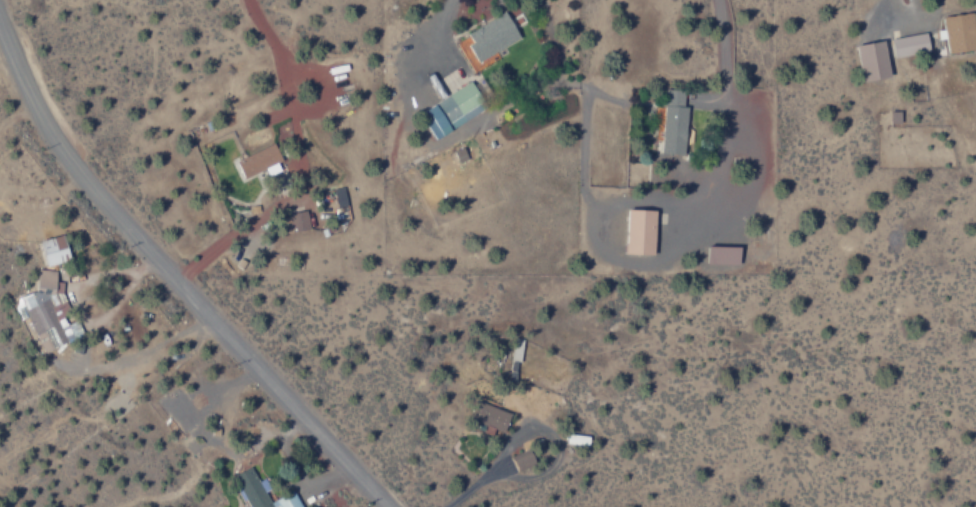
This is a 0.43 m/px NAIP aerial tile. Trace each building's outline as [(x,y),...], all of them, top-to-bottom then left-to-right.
[(520,39),(505,12),(467,33),(472,42),(468,45),(478,63),(520,39)] [(944,30),(938,30),(939,40),(946,39),(949,54),(975,50),(975,31),(973,13),(942,17),(944,30)] [(892,37),(894,56),(929,53),(928,34),(892,37)] [(856,46),(863,82),(890,76),(883,41),(856,46)] [(487,108),(471,81),(419,113),(436,139),(487,108)] [(685,155),(687,106),(683,106),(684,90),(664,89),(662,154),(685,155)] [(236,161),(244,179),(265,169),(268,176),(280,171),(277,163),(282,161),(274,144),(236,161)] [(655,210),(627,209),(625,254),(654,255),(655,210)] [(285,234),(309,229),(306,211),(288,214),(289,221),(283,222),(285,234)] [(45,266),(69,261),(63,235),(39,241),(45,266)] [(739,247),(707,246),(707,264),(738,265),(739,247)] [(43,354),(56,348),(65,344),(66,338),(66,332),(67,326),(61,312),(54,311),(48,297),(56,293),(62,293),(63,282),(55,282),(56,271),(37,270),(36,291),(15,299),(15,309),(28,339),(36,339),(43,354)] [(491,437),(494,429),(503,433),(510,413),(477,401),(470,420),(485,426),(483,434),(491,437)] [(515,470),(534,465),(531,454),(512,459),(515,470)] [(271,502),(261,482),(259,483),(251,467),(231,477),(247,506),(301,506),(293,491),(271,502)]
